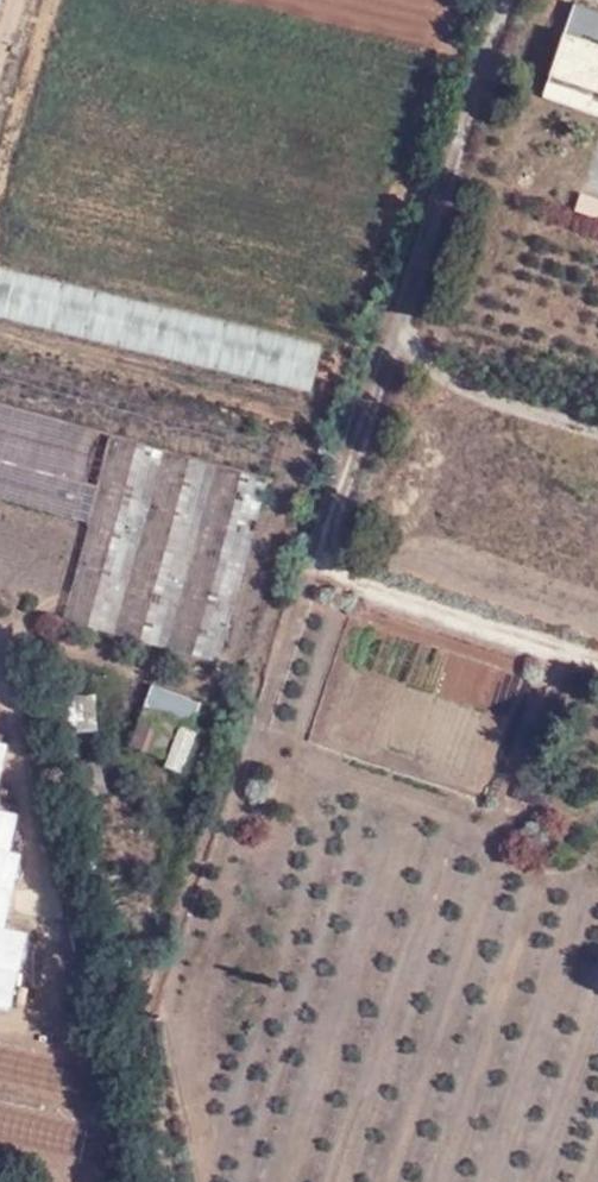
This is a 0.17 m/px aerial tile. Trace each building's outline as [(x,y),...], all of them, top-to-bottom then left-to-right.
[(563,33),(540,99),(597,118),(597,45),(563,33)] [(579,190),(572,209),(597,218),(597,196),(579,190)] [(316,387),(326,338),(0,269),(0,321),(316,387)] [(0,356),(0,495),(84,519),(59,614),(213,656),(278,437),(0,356)] [(203,706),(152,684),(126,748),(184,772),(201,731),(194,728),(203,706)] [(63,693),(63,728),(95,728),(95,693),(63,693)] [(13,1009),(28,936),(5,929),(21,856),(11,853),(20,816),(0,811),(0,1006),(13,1009)]
